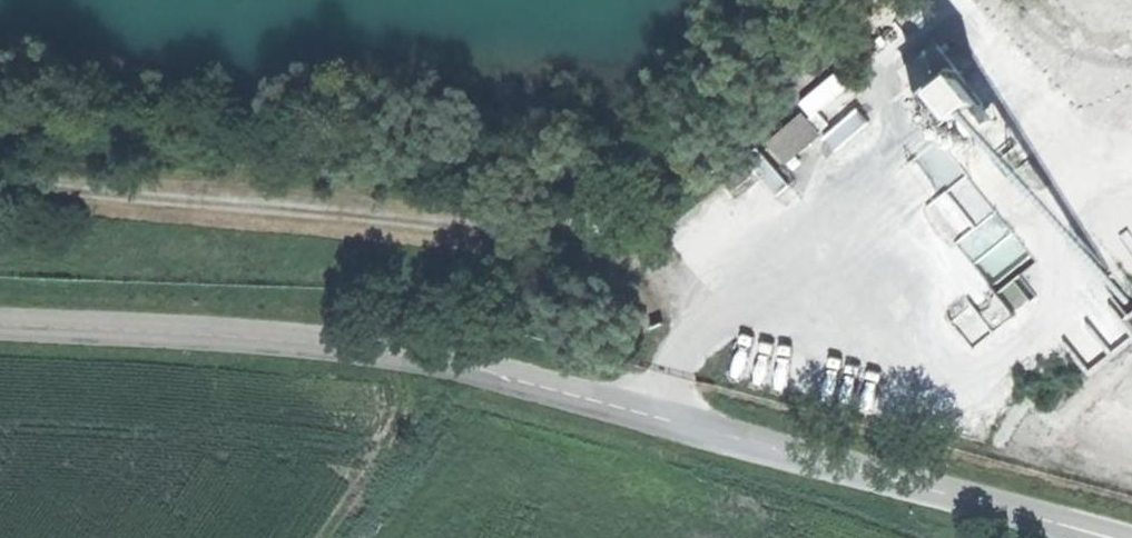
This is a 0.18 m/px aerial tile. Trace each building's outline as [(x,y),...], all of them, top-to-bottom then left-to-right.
[(969,82),(941,48),(906,75),(935,112),(926,118),(953,153),(964,143),(958,136),(967,128),(978,141),(1000,125),(966,84),(969,82)] [(835,149),(870,122),(858,108),(824,134),(835,149)] [(804,115),(768,143),(784,162),(819,134),(804,115)] [(967,175),(931,204),(995,283),(1031,254),(967,175)] [(954,313),(968,339),(1009,317),(996,291),(954,313)]
